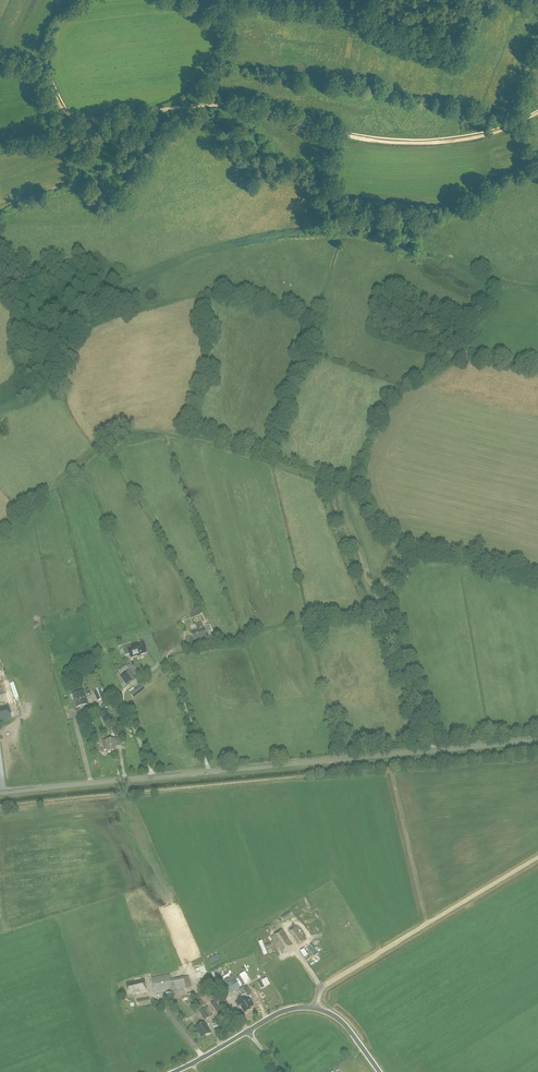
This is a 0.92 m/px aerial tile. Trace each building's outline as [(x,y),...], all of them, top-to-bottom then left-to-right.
[(199,639),(206,636),(204,628),(203,628),(202,623),(196,625),(197,629),(191,631),(191,632),(192,631),(194,639),(194,640),(199,638),(199,639)] [(130,646),(123,648),(125,656),(129,654),(131,658),(147,652),(143,642),(131,647),(130,646)] [(121,673),(128,668),(125,664),(118,670),(121,673)] [(127,685),(132,680),(135,678),(128,670),(120,676),(127,685)] [(112,690),(122,684),(115,671),(105,677),(112,690)] [(137,688),(130,694),(133,698),(140,693),(146,689),(142,684),(137,688)] [(99,688),(98,688),(93,691),(98,701),(104,698),(99,688)] [(73,694),(77,707),(87,704),(83,691),(73,694)] [(12,717),(8,704),(0,707),(0,721),(12,717)] [(106,723),(112,721),(108,710),(102,712),(106,723)] [(103,750),(107,750),(107,751),(116,750),(115,743),(117,743),(117,746),(123,745),(122,738),(106,740),(102,740),(103,750)] [(290,911),(286,913),(280,917),(283,921),(289,918),(289,917),(293,915),(290,911)] [(298,945),(305,940),(296,927),(289,931),(298,945)] [(282,952),(292,945),(282,930),(272,937),(282,952)] [(306,960),(314,956),(308,947),(300,952),(306,960)] [(186,989),(191,987),(189,977),(184,978),(184,977),(171,980),(170,974),(152,978),(154,993),(172,989),(173,992),(186,989)] [(234,978),(224,985),(229,994),(241,987),(235,978),(234,979),(234,978)] [(128,994),(147,991),(145,980),(126,983),(128,994)] [(245,1013),(251,1010),(248,1005),(249,1004),(244,996),(239,1000),(241,1004),(240,1005),(245,1013)] [(204,1020),(209,1017),(204,1009),(199,1011),(204,1020)] [(202,1038),(211,1033),(205,1022),(196,1027),(202,1038)]
